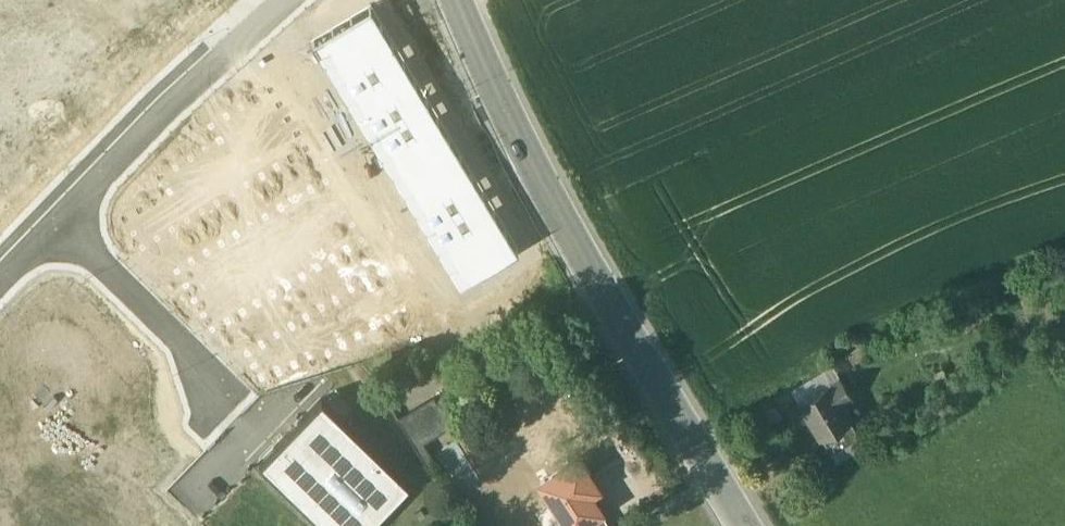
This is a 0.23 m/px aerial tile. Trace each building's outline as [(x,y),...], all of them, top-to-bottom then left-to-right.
[(457,289),(524,249),(372,0),(366,0),(304,38),(457,289)] [(840,376),(798,401),(820,439),(823,438),(850,422),(852,421),(841,402),(852,396),(840,376)] [(327,525),(364,525),(408,481),(321,396),(259,459),(327,525)] [(436,397),(400,419),(415,444),(422,440),(451,422),(436,397)] [(859,437),(850,422),(823,438),(831,453),(859,437)] [(479,477),(455,437),(447,442),(446,440),(443,442),(444,444),(436,449),(460,489),(479,477)] [(432,456),(422,440),(415,444),(425,461),(432,456)] [(540,479),(569,525),(570,525),(598,508),(582,483),(590,478),(576,456),(540,479)] [(570,525),(609,525),(598,508),(570,525)]
